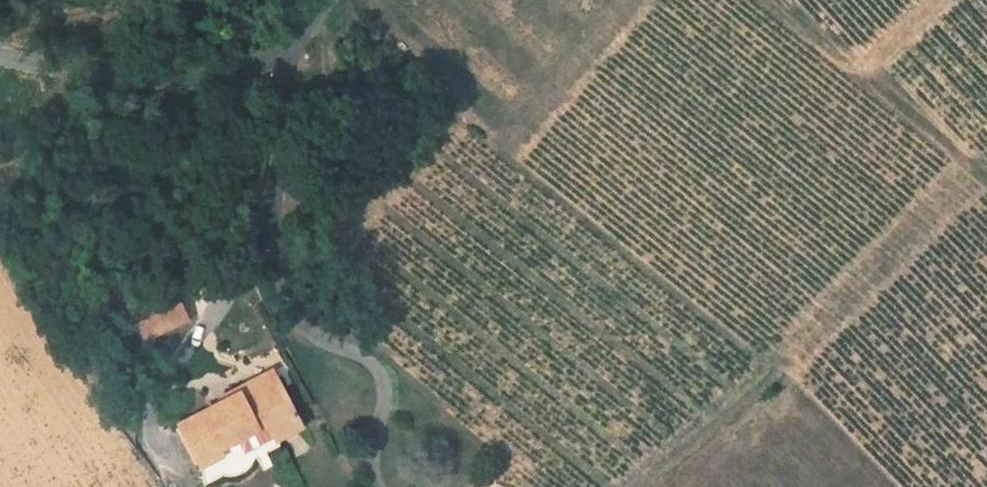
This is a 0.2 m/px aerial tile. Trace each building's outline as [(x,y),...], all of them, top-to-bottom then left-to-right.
[(130,308),(145,340),(185,320),(171,289),(130,308)] [(179,427),(202,468),(222,457),(220,451),(238,441),(245,455),(275,438),(276,441),(302,427),(273,373),(228,397),(230,400),(179,427)]
